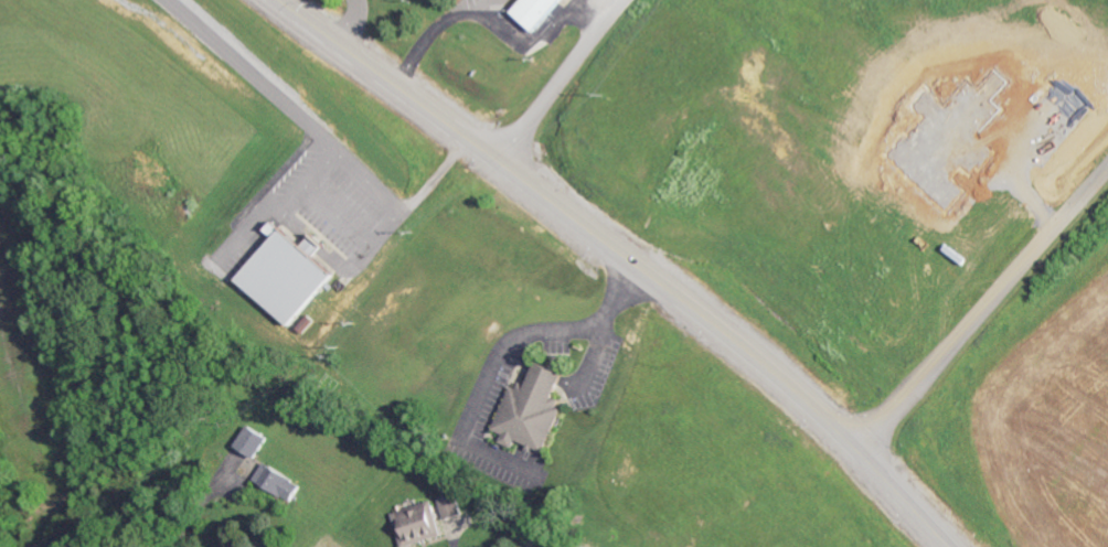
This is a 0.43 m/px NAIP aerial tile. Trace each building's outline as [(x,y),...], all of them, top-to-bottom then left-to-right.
[(535,30),(562,0),(522,0),(512,10),(535,30)] [(335,271),(315,255),(326,242),(314,232),(304,243),(275,220),(267,230),(275,236),(238,280),(291,324),(335,271)] [(566,372),(538,360),(528,384),(515,378),(494,429),(504,433),(500,441),(514,446),(517,439),(545,451),(564,404),(554,399),(566,372)] [(237,444),(258,457),(270,436),(250,424),(237,444)] [(304,481),(264,463),(256,481),(295,499),(304,481)] [(462,514),(457,492),(439,496),(444,518),(462,514)] [(392,512),(402,546),(442,535),(432,500),(392,512)]
